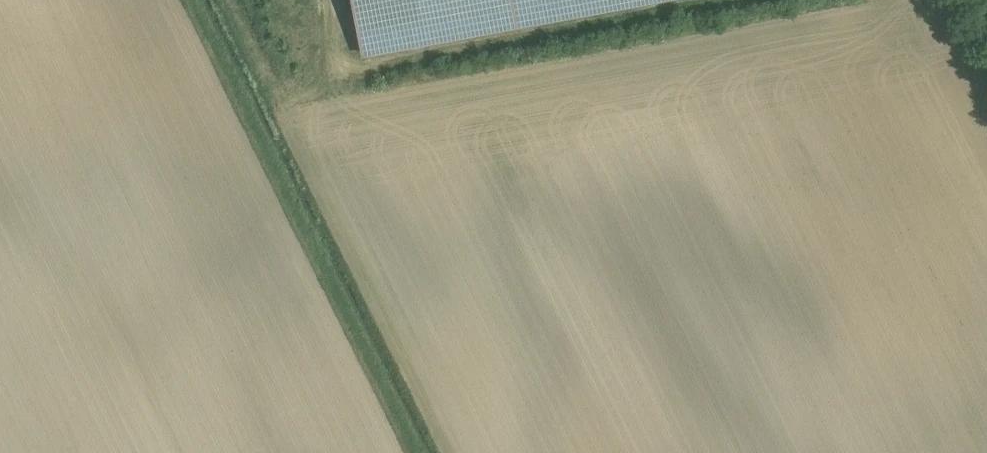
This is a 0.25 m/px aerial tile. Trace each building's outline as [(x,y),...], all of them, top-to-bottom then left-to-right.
[(364,59),(689,0),(353,0),(364,59)]
